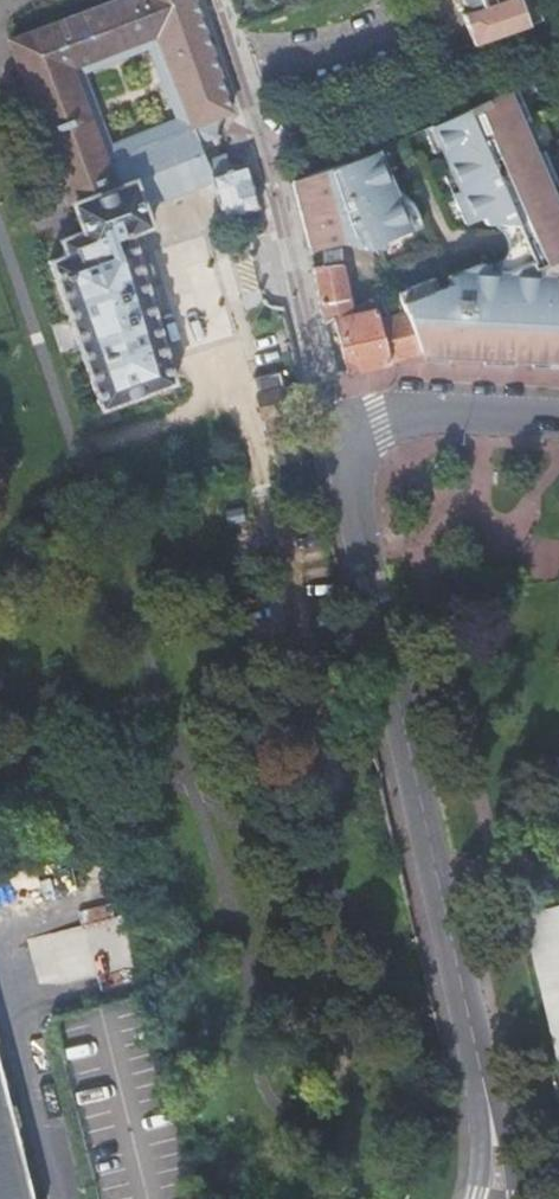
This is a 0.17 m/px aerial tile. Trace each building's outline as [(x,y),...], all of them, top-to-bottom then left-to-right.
[(12,40),(27,83),(47,76),(158,36),(193,128),(212,120),(231,113),(192,0),(123,0),(12,40)] [(461,6),(468,10),(476,7),(477,11),(461,16),(471,48),(528,29),(518,0),(459,0),(461,6)] [(181,132),(193,128),(158,36),(47,76),(52,89),(151,53),(181,132)] [(47,76),(27,83),(61,175),(81,168),(52,89),(47,76)] [(513,84),(422,129),(432,152),(439,150),(447,167),(440,170),(464,225),(481,217),(484,225),(506,227),(507,236),(511,236),(510,245),(506,245),(506,250),(513,250),(520,267),(505,274),(486,273),(486,266),(477,266),(446,277),(449,285),(437,290),(433,279),(394,294),(402,313),(419,357),(464,360),(465,342),(473,343),(473,360),(556,365),(556,350),(558,350),(558,191),(513,84)] [(330,153),(326,144),(307,152),(311,161),(330,153)] [(376,152),(291,182),(301,217),(310,253),(336,245),(376,248),(382,240),(410,230),(391,187),(376,152)] [(223,220),(258,210),(247,167),(211,176),(223,220)] [(65,256),(49,261),(101,410),(174,384),(130,236),(150,229),(134,183),(123,187),(121,182),(78,197),(80,202),(72,205),(82,233),(59,241),(65,256)] [(342,266),(313,270),(324,325),(336,322),(348,374),(390,365),(419,357),(402,313),(379,323),(377,312),(352,318),(342,266)] [(465,342),(464,360),(468,360),(473,360),(473,343),(465,342)] [(306,410),(301,387),(260,396),(265,419),(306,410)] [(521,913),(555,1061),(558,1060),(558,904),(521,913)] [(550,1071),(556,1096),(558,1095),(558,1069),(550,1071)] [(0,1085),(0,1198),(29,1198),(0,1085)]
